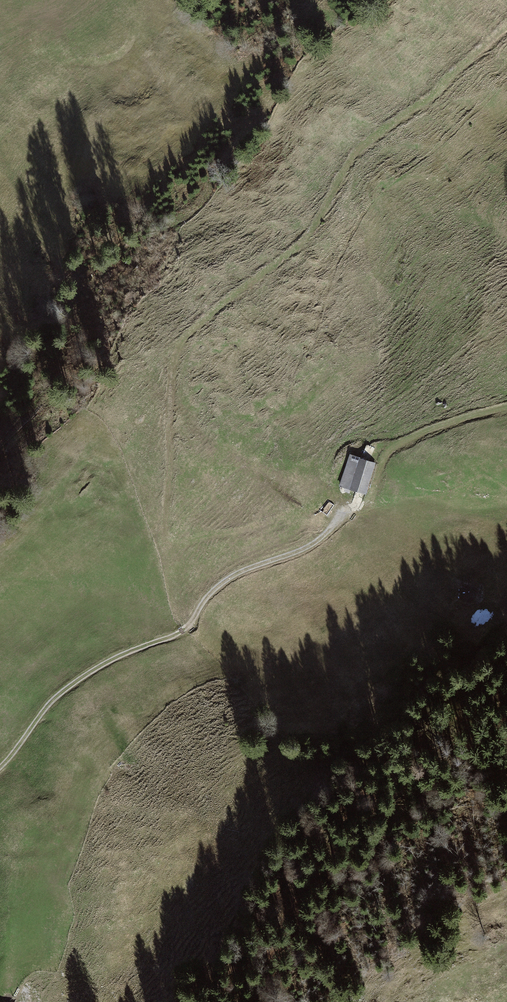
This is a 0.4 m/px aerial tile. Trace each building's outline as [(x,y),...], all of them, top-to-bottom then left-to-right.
[(374,463),(350,456),(340,486),(345,488),(345,490),(349,491),(350,489),(365,494),(374,463)]
